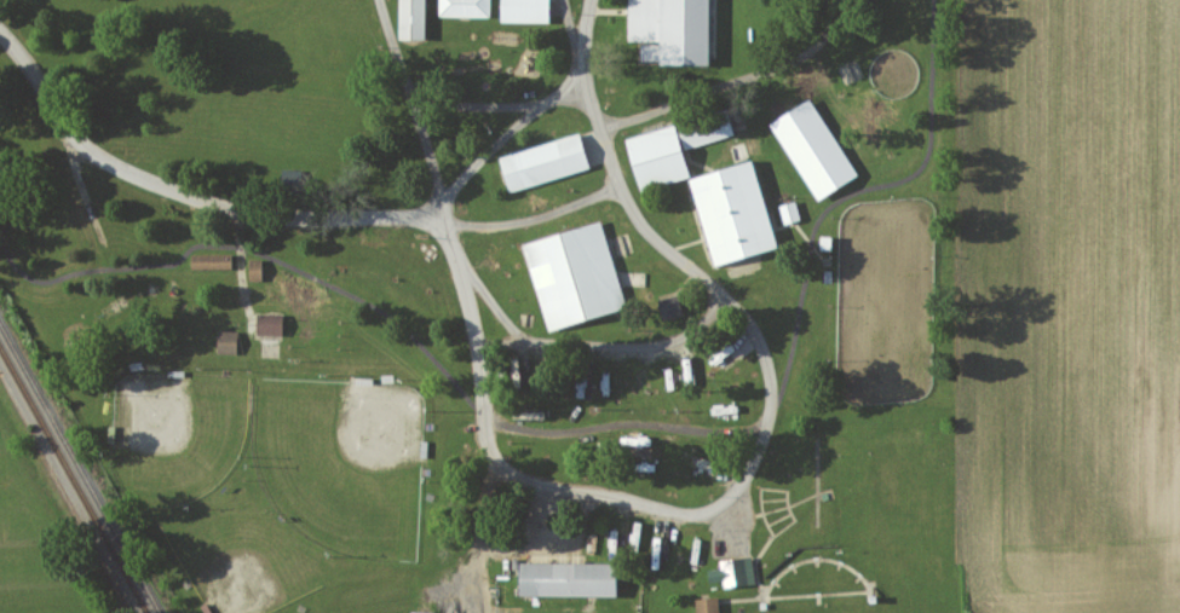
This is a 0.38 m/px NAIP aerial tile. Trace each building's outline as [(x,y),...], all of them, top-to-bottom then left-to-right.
[(425,0),(398,0),(397,39),(424,40),(425,0)] [(438,17),(490,16),(490,0),(438,0),(438,17)] [(549,0),(500,0),(499,22),(549,23),(549,0)] [(627,41),(658,42),(658,65),(707,66),(708,0),(627,0),(627,41)] [(840,68),(857,62),(863,79),(846,85),(840,68)] [(772,126),(811,100),(859,175),(821,201),(772,126)] [(689,149),(681,123),(729,110),(736,134),(689,149)] [(628,140),(677,126),(691,177),(644,191),(628,140)] [(502,158),(581,133),(592,168),(513,193),(502,158)] [(754,162),(781,247),(719,266),(692,181),(754,162)] [(801,219),(796,200),(779,205),(784,224),(801,219)] [(601,222),(629,308),(552,332),(524,247),(601,222)] [(262,260),(248,260),(248,281),(262,281),(262,260)] [(281,335),(282,315),(257,314),(256,335),(281,335)] [(236,354),(237,330),(217,330),(216,353),(236,354)] [(695,379),(692,362),(684,364),(686,380),(695,379)] [(634,388),(642,388),(642,374),(646,374),(646,365),(634,365),(634,388)] [(649,370),(651,389),(660,389),(658,369),(649,370)] [(645,445),(645,433),(620,433),(620,444),(645,445)] [(723,562),(753,557),(756,585),(726,589),(725,582),(712,584),(710,571),(724,569),(723,562)] [(523,563),(618,565),(618,597),(523,596),(523,563)] [(719,598),(720,612),(699,612),(698,601),(719,598)]
